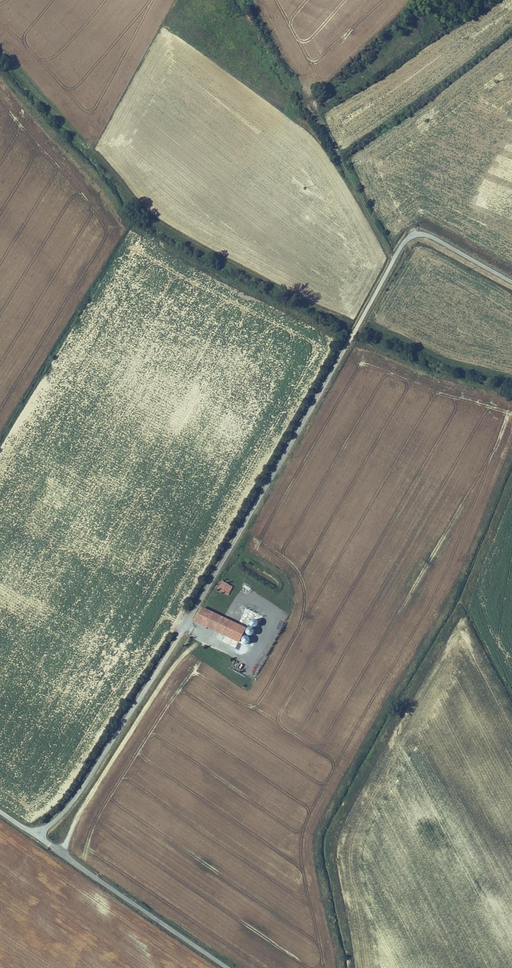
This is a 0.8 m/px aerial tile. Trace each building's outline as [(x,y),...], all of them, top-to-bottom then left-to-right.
[(228,585),(222,582),(218,589),(224,592),(228,585)] [(203,609),(197,622),(210,628),(212,623),(222,628),(226,620),(203,609)] [(235,624),(226,620),(222,628),(220,633),(229,638),(235,624)] [(210,628),(220,633),(222,628),(212,623),(210,628)] [(246,629),(235,624),(229,638),(240,643),(246,629)]
